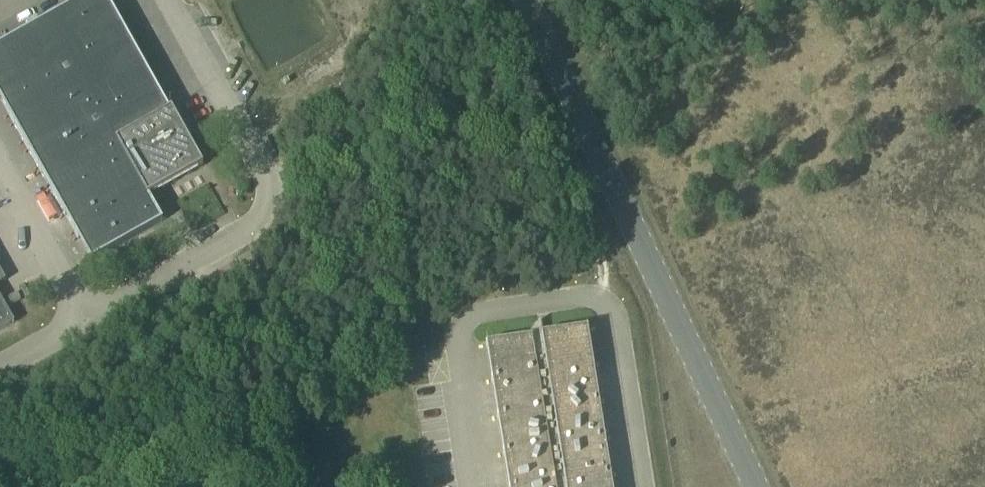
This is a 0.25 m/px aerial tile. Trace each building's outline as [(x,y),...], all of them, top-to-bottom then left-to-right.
[(0,50),(0,98),(92,265),(164,226),(151,201),(205,171),(174,114),(172,115),(108,0),(90,0),(0,50)] [(14,323),(0,298),(0,331),(14,323)] [(588,329),(543,336),(541,322),(538,322),(530,333),(531,338),(485,345),(508,486),(613,486),(588,329)]
